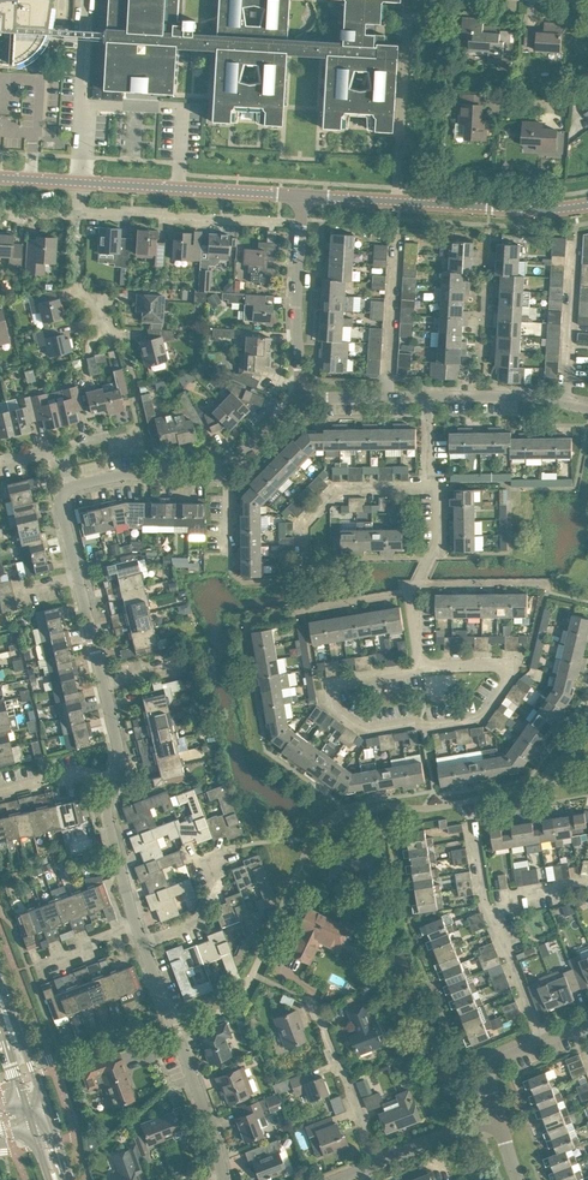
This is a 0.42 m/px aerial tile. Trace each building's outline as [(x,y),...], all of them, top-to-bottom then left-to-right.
[(48,28),(48,26),(52,0),(0,0),(0,31),(14,32),(12,64),(17,63),(18,63),(22,61),(24,60),(27,58),(30,56),(32,54),(35,52),(37,50),(38,48),(40,46),(41,45),(42,42),(44,39),(45,37),(46,35),(46,34),(47,32),(48,28)] [(103,89),(133,91),(134,76),(143,76),(142,91),(173,93),(175,45),(216,48),(211,120),(229,122),(230,108),(231,108),(233,106),(233,105),(262,106),(262,108),(264,110),(263,124),(281,125),(286,52),(326,54),(322,127),(340,128),(340,115),(341,115),(343,113),(343,111),(372,113),(372,115),(374,117),(373,130),(392,131),(397,44),(383,43),(384,34),(364,33),(365,22),(379,23),(380,2),(382,0),(344,0),(342,28),(340,28),(339,38),(342,38),(341,44),(286,40),(289,0),(219,0),(216,36),(192,35),(192,30),(195,30),(195,20),(182,19),(183,0),(108,0),(106,29),(103,29),(102,41),(106,41),(103,89)] [(512,63),(513,56),(514,31),(501,30),(501,26),(492,26),(491,32),(483,32),(484,18),(463,17),(462,31),(471,32),(471,39),(470,39),(469,49),(489,51),(488,62),(503,63),(512,63)] [(544,32),(537,32),(537,29),(526,29),(525,45),(536,46),(536,50),(561,51),(563,23),(545,22),(544,32)] [(483,95),(471,94),(462,94),(460,123),(466,123),(465,138),(486,139),(487,120),(481,120),(483,95)] [(556,150),(558,130),(543,129),(543,123),(524,122),(523,142),(538,143),(537,149),(556,150)] [(576,130),(576,125),(570,125),(570,136),(579,137),(580,130),(576,130)] [(445,163),(449,164),(451,161),(451,157),(447,155),(444,157),(442,160),(445,163)] [(390,226),(382,226),(381,236),(389,236),(390,226)] [(128,267),(128,255),(129,243),(120,242),(121,228),(100,227),(99,252),(114,253),(113,266),(128,267)] [(406,228),(406,236),(413,236),(414,229),(426,230),(426,229),(420,229),(406,228)] [(164,265),(165,254),(165,242),(157,242),(157,239),(158,239),(159,230),(137,229),(136,253),(136,256),(155,257),(154,264),(164,265)] [(200,260),(200,258),(200,256),(201,244),(190,243),(191,232),(174,231),(173,259),(200,260)] [(209,233),(208,252),(208,259),(200,258),(200,260),(200,269),(199,290),(209,291),(210,269),(209,269),(209,265),(215,265),(219,261),(220,258),(228,258),(230,234),(209,233)] [(354,250),(355,246),(355,234),(333,233),(332,241),(328,241),(327,248),(354,250)] [(22,256),(23,244),(14,244),(14,235),(0,234),(0,255),(10,256),(9,264),(22,265),(22,256)] [(44,273),(44,262),(55,262),(56,237),(37,236),(37,239),(27,239),(26,272),(44,273)] [(474,250),(474,241),(454,240),(454,237),(442,236),(441,255),(451,256),(478,257),(478,250),(474,250)] [(250,281),(261,282),(273,283),(274,268),(267,267),(267,260),(275,260),(276,242),(258,241),(258,249),(244,248),(243,263),(248,263),(248,271),(251,272),(250,281)] [(405,253),(419,254),(419,242),(406,242),(405,253)] [(520,260),(520,256),(521,244),(498,243),(498,251),(493,251),(492,258),(520,260)] [(353,265),(354,250),(327,248),(327,249),(332,249),(331,257),(327,256),(326,264),(353,265)] [(374,258),(374,266),(387,267),(387,266),(388,259),(388,252),(375,251),(374,258)] [(405,260),(417,261),(418,261),(419,254),(405,253),(405,260)] [(478,264),(478,257),(451,256),(450,270),(450,271),(466,272),(472,273),(473,264),(478,264)] [(519,275),(520,260),(492,258),(492,265),(497,266),(496,274),(502,275),(503,273),(518,275),(519,275)] [(353,280),(353,265),(326,264),(326,271),(331,271),(330,279),(346,279),(346,280),(353,280)] [(404,276),(417,276),(417,269),(404,268),(404,276)] [(450,271),(450,270),(443,270),(442,286),(470,287),(471,280),(466,280),(466,272),(450,271)] [(525,275),(519,275),(518,275),(503,273),(502,275),(502,282),(497,282),(497,289),(524,291),(525,275)] [(330,279),(324,278),(324,287),(319,286),(318,294),(345,295),(346,280),(346,279),(330,279)] [(386,290),(386,282),(373,281),(373,289),(386,290)] [(470,287),(442,286),(435,285),(434,301),(442,301),(464,302),(465,294),(470,295),(470,287)] [(523,306),(524,291),(497,289),(496,296),(501,297),(500,304),(523,306)] [(216,291),(207,297),(211,305),(221,300),(216,291)] [(403,291),(402,298),(416,299),(416,292),(403,291)] [(265,295),(245,293),(222,292),(222,298),(228,299),(228,302),(244,303),(243,320),(271,321),(272,305),(265,304),(265,295)] [(59,298),(57,298),(44,301),(42,293),(28,296),(32,313),(40,311),(43,323),(60,318),(59,313),(62,313),(59,298)] [(138,294),(137,310),(143,311),(142,321),(152,321),(152,328),(162,329),(164,296),(150,295),(138,294)] [(355,296),(345,295),(318,294),(318,301),(323,301),(322,309),(344,310),(354,311),(355,296)] [(384,313),(385,301),(372,300),(371,312),(384,313)] [(464,310),(464,302),(442,301),(441,316),(468,318),(469,311),(464,310)] [(495,312),(495,319),(522,321),(529,321),(529,315),(523,315),(523,306),(500,304),(500,312),(495,312)] [(9,337),(2,309),(0,310),(0,339),(9,337)] [(344,317),(344,310),(322,309),(322,317),(317,317),(317,324),(344,326),(344,325),(353,326),(353,318),(344,317)] [(561,323),(562,310),(549,309),(549,319),(544,319),(544,322),(561,323)] [(468,325),(468,318),(441,316),(440,331),(463,333),(463,325),(468,325)] [(521,336),(522,321),(495,319),(494,327),(499,327),(499,335),(521,336)] [(561,330),(561,323),(544,322),(548,322),(548,329),(561,330)] [(343,340),(344,326),(317,324),(316,331),(321,331),(320,340),(324,340),(343,340)] [(235,328),(213,327),(213,336),(235,337),(235,328)] [(49,356),(60,353),(71,350),(69,338),(64,339),(63,334),(54,336),(53,328),(34,332),(37,345),(46,343),(49,356)] [(152,328),(147,328),(150,339),(141,342),(141,343),(142,343),(143,346),(142,347),(146,365),(151,364),(152,369),(154,370),(165,368),(166,366),(165,360),(166,360),(162,342),(174,338),(172,330),(162,329),(152,328)] [(401,328),(400,336),(413,337),(414,329),(401,328)] [(462,341),(463,333),(440,331),(439,347),(467,348),(467,341),(462,341)] [(270,337),(258,336),(241,335),(241,344),(245,344),(245,353),(269,354),(270,337)] [(520,351),(521,336),(499,335),(498,343),(493,342),(493,350),(520,351)] [(349,340),(343,340),(324,340),(323,355),(348,356),(349,340)] [(369,349),(382,350),(383,343),(369,342),(369,349)] [(466,355),(467,348),(439,347),(438,361),(438,362),(458,363),(461,363),(461,355),(466,355)] [(519,366),(520,351),(493,350),(492,357),(497,357),(497,366),(500,366),(500,365),(519,366)] [(269,354),(245,353),(240,353),(239,373),(232,372),(230,377),(244,383),(255,388),(259,380),(252,377),(252,375),(260,375),(260,370),(268,371),(269,354)] [(347,372),(348,356),(323,355),(322,371),(347,372)] [(99,373),(95,356),(87,358),(91,375),(99,373)] [(381,374),(382,358),(368,358),(368,365),(367,373),(381,374)] [(399,359),(398,376),(411,376),(412,360),(399,359)] [(438,362),(438,361),(432,361),(431,377),(457,379),(458,363),(438,362)] [(202,365),(195,368),(198,373),(204,370),(202,365)] [(525,366),(519,366),(500,365),(500,366),(499,381),(524,383),(525,366)] [(107,408),(108,413),(125,409),(121,394),(128,392),(122,368),(113,370),(117,388),(104,392),(103,392),(107,408)] [(558,384),(559,377),(545,376),(545,383),(558,384)] [(252,391),(243,387),(244,385),(232,380),(226,386),(228,389),(231,392),(222,402),(239,419),(249,409),(244,403),(246,400),(248,401),(252,391)] [(62,424),(78,420),(76,410),(83,408),(78,388),(77,386),(54,391),(62,424)] [(103,387),(87,391),(85,386),(78,388),(83,408),(86,408),(85,405),(87,405),(89,412),(107,408),(103,392),(104,392),(103,387)] [(62,424),(54,391),(31,397),(35,416),(35,420),(43,418),(45,428),(62,424)] [(188,413),(195,409),(183,391),(177,394),(184,407),(171,411),(172,414),(178,439),(178,440),(178,443),(196,439),(191,418),(188,413)] [(155,418),(156,418),(152,398),(150,392),(141,394),(147,421),(155,419),(155,418)] [(35,416),(31,397),(30,395),(17,398),(19,407),(9,409),(15,434),(27,431),(27,432),(31,431),(28,418),(35,416)] [(229,429),(239,419),(222,402),(212,412),(209,409),(204,414),(212,432),(222,428),(221,426),(223,423),(229,429)] [(15,434),(9,409),(0,412),(0,437),(15,434)] [(172,414),(156,418),(155,418),(155,419),(161,444),(178,440),(178,439),(172,414)] [(401,448),(417,448),(417,428),(408,428),(408,423),(401,424),(401,448)] [(325,449),(341,448),(340,424),(333,424),(333,429),(325,429),(325,432),(325,449)] [(356,448),(356,429),(348,429),(348,424),(340,424),(341,448),(356,448)] [(356,448),(371,448),(371,424),(364,424),(364,429),(356,429),(356,448)] [(386,448),(386,429),(378,429),(378,424),(371,424),(371,448),(386,448)] [(386,448),(401,448),(401,424),(394,424),(394,428),(386,429),(386,448)] [(481,451),(496,451),(496,427),(489,427),(489,432),(481,432),(481,451)] [(511,438),(512,438),(512,432),(503,432),(503,427),(496,427),(496,451),(511,451),(511,438)] [(450,452),(466,452),(466,428),(458,428),(459,433),(450,433),(450,452)] [(481,451),(481,432),(473,432),(473,428),(466,428),(466,452),(481,451)] [(325,449),(325,432),(310,433),(307,430),(303,435),(316,449),(325,449)] [(557,457),(573,457),(572,437),(564,437),(564,432),(557,433),(557,457)] [(511,457),(527,457),(526,433),(519,433),(519,438),(512,438),(511,438),(511,451),(511,457)] [(542,457),(542,438),(534,438),(534,433),(526,433),(527,457),(542,457)] [(542,457),(557,457),(557,433),(550,433),(550,437),(542,438),(542,457)] [(310,455),(316,449),(303,435),(297,441),(310,455)] [(310,455),(297,441),(294,439),(284,450),(299,466),(310,455)] [(289,477),(299,466),(284,450),(273,461),(289,477)] [(278,488),(289,477),(273,461),(262,472),(278,488)] [(341,481),(341,473),(341,466),(333,467),(334,481),(341,481)] [(349,481),(356,481),(356,466),(341,466),(341,473),(349,473),(349,481)] [(364,473),(371,473),(371,466),(356,466),(356,481),(364,480),(364,473)] [(379,480),(386,480),(386,466),(371,466),(371,473),(379,473),(379,480)] [(394,473),(401,473),(401,466),(386,466),(386,480),(394,480),(394,473)] [(329,474),(324,469),(314,480),(324,490),(329,484),(324,479),(329,474)] [(267,499),(278,488),(262,472),(251,483),(254,485),(267,499)] [(11,499),(32,494),(30,487),(34,486),(33,478),(7,484),(11,499)] [(319,495),(324,490),(314,480),(303,491),(308,496),(313,490),(319,495)] [(261,504),(267,499),(254,485),(248,491),(261,504)] [(483,489),(455,489),(456,497),(451,498),(451,505),(475,504),(483,504),(483,489)] [(262,514),(261,504),(248,491),(243,497),(245,499),(245,514),(262,514)] [(303,501),(308,496),(303,491),(292,502),(302,512),(308,506),(303,501)] [(15,514),(40,508),(38,501),(33,502),(32,494),(11,499),(15,514)] [(135,501),(126,501),(127,522),(128,522),(128,528),(142,528),(142,525),(141,525),(141,522),(142,522),(143,497),(135,497),(135,501)] [(158,525),(158,502),(150,502),(150,497),(143,497),(142,522),(141,522),(141,525),(142,525),(158,525)] [(158,502),(158,525),(174,525),(174,497),(167,497),(167,502),(158,502)] [(174,497),(174,525),(189,525),(189,502),(181,502),(181,497),(174,497)] [(342,512),(357,511),(357,497),(350,497),(350,505),(342,505),(342,512)] [(372,511),(372,504),(365,504),(365,497),(357,497),(357,511),(372,511)] [(372,511),(388,511),(387,497),(380,497),(380,504),(372,504),(372,511)] [(403,504),(397,504),(395,504),(395,497),(387,497),(388,511),(403,511),(403,504)] [(189,534),(205,534),(206,498),(198,498),(198,502),(189,502),(189,525),(189,534)] [(127,522),(126,501),(117,503),(116,499),(109,500),(115,525),(127,522)] [(114,525),(115,525),(109,500),(101,502),(103,507),(94,509),(100,531),(115,528),(114,525)] [(297,517),(302,512),(292,502),(282,512),(287,517),(292,512),(297,517)] [(456,520),(475,520),(475,504),(451,505),(451,512),(456,512),(456,520)] [(100,531),(94,509),(86,511),(85,506),(78,508),(84,535),(100,531)] [(18,530),(39,525),(37,517),(42,516),(40,508),(15,514),(18,530)] [(238,530),(262,530),(262,514),(245,514),(242,514),(242,523),(237,523),(238,530)] [(451,535),(475,535),(475,520),(456,520),(456,528),(451,528),(451,535)] [(280,530),(286,530),(294,529),(294,521),(280,522),(280,530)] [(373,521),(357,522),(357,530),(358,554),(365,554),(365,549),(373,549),(373,529),(373,521)] [(20,545),(47,539),(45,531),(40,532),(39,525),(18,530),(22,544),(20,545)] [(381,554),(388,553),(388,529),(373,529),(373,549),(381,549),(381,554)] [(388,553),(395,553),(395,549),(404,548),(403,529),(388,529),(388,553)] [(243,545),(262,545),(262,530),(238,530),(238,537),(242,537),(243,545)] [(294,537),(287,537),(286,530),(280,530),(280,544),(294,544),(294,537)] [(351,554),(358,554),(357,530),(342,530),(342,549),(351,549),(351,554)] [(476,550),(475,538),(475,535),(451,535),(451,542),(456,542),(456,551),(476,550)] [(23,560),(46,555),(44,547),(49,546),(47,539),(20,545),(23,560)] [(142,541),(130,541),(130,544),(131,546),(131,548),(131,551),(138,551),(142,551),(142,541)] [(110,545),(113,555),(121,553),(118,543),(110,545)] [(130,551),(131,551),(130,544),(122,545),(124,552),(130,551)] [(287,560),(287,554),(287,552),(294,552),(294,544),(280,544),(280,560),(287,560)] [(238,560),(262,560),(262,545),(243,545),(243,553),(238,553),(238,560)] [(102,549),(95,551),(97,559),(104,557),(102,549)] [(113,564),(101,566),(103,575),(106,574),(107,580),(108,579),(118,577),(142,571),(139,558),(137,554),(132,554),(120,556),(120,557),(121,562),(113,564)] [(23,560),(27,576),(54,570),(52,562),(48,563),(46,555),(23,560)] [(262,575),(262,563),(262,560),(238,560),(238,567),(243,567),(243,576),(262,575)] [(287,567),(287,565),(287,560),(280,560),(280,568),(281,568),(281,575),(294,575),(294,567),(287,567)] [(119,591),(143,586),(141,578),(143,577),(142,571),(118,577),(120,585),(118,585),(119,591)] [(0,574),(0,576),(2,582),(9,580),(7,573),(3,574),(0,574)] [(108,579),(107,580),(101,581),(103,588),(110,586),(108,579)] [(13,587),(11,580),(9,580),(2,582),(0,582),(0,590),(13,587)] [(171,592),(174,591),(178,590),(176,582),(169,583),(171,592)] [(124,604),(148,599),(147,592),(144,593),(143,586),(119,591),(120,597),(123,596),(124,604)] [(14,594),(13,587),(0,590),(0,598),(14,594)] [(186,589),(178,590),(179,598),(187,596),(186,589)] [(467,616),(482,616),(482,593),(467,594),(467,616)] [(482,616),(498,616),(497,593),(482,593),(482,616)] [(498,616),(513,616),(512,593),(497,593),(498,616)] [(528,616),(528,605),(528,593),(512,593),(513,616),(528,616)] [(16,602),(14,594),(0,598),(0,602),(1,605),(16,602)] [(437,617),(452,616),(452,594),(436,594),(437,617)] [(452,616),(467,616),(467,594),(452,594),(452,616)] [(125,618),(149,613),(147,605),(149,604),(148,599),(124,604),(126,612),(124,613),(125,618)] [(108,608),(115,607),(113,600),(106,601),(108,608)] [(2,612),(18,609),(16,602),(1,605),(2,612)] [(189,602),(180,605),(182,609),(185,610),(191,609),(189,602)] [(39,628),(62,622),(60,614),(64,613),(63,606),(35,612),(39,628)] [(389,631),(404,629),(401,606),(385,609),(389,631)] [(115,607),(108,608),(109,615),(116,613),(115,607)] [(545,608),(544,615),(550,617),(552,609),(545,608)] [(374,634),(389,631),(385,609),(370,611),(374,634)] [(359,636),(374,634),(370,611),(355,614),(359,636)] [(119,627),(112,628),(114,635),(121,634),(128,632),(131,631),(131,632),(152,627),(155,626),(153,619),(151,619),(149,613),(125,618),(127,624),(119,626),(119,627)] [(344,639),(359,636),(355,614),(340,616),(344,639)] [(587,634),(587,617),(573,614),(570,629),(587,634)] [(329,641),(344,639),(340,616),(326,619),(329,641)] [(314,644),(329,641),(326,619),(310,622),(314,644)] [(62,622),(39,628),(43,643),(70,636),(68,629),(64,631),(62,622)] [(545,639),(548,624),(542,622),(538,637),(545,639)] [(166,638),(158,639),(156,633),(154,633),(152,627),(131,632),(131,631),(128,632),(130,638),(132,637),(136,654),(168,647),(166,638)] [(275,643),(275,640),(273,628),(253,631),(255,639),(250,640),(251,647),(275,643)] [(570,629),(566,644),(585,648),(587,641),(587,634),(570,629)] [(468,643),(468,635),(460,635),(460,636),(452,636),(453,651),(460,651),(460,643),(468,643)] [(505,650),(513,650),(513,635),(498,636),(498,642),(505,642),(505,650)] [(513,650),(521,650),(521,642),(528,642),(528,635),(513,635),(513,650)] [(46,658),(69,653),(67,645),(72,644),(70,636),(36,644),(36,648),(38,657),(40,660),(46,658)] [(437,636),(437,643),(445,643),(445,651),(453,651),(452,636),(437,636)] [(490,642),(498,642),(498,636),(490,636),(482,636),(483,650),(490,650),(490,642)] [(538,637),(536,645),(543,646),(545,639),(538,637)] [(300,639),(296,640),(298,655),(303,654),(309,653),(308,645),(307,638),(300,639)] [(398,642),(399,649),(407,648),(406,640),(398,642)] [(259,661),(278,658),(275,643),(251,647),(252,654),(257,654),(259,661)] [(583,656),(585,648),(566,644),(562,659),(586,664),(587,657),(583,656)] [(399,649),(392,651),(393,657),(401,656),(408,655),(407,648),(399,649)] [(69,653),(46,658),(50,673),(77,667),(75,660),(71,661),(69,653)] [(371,661),(378,660),(377,653),(362,656),(365,670),(372,669),(371,661)] [(357,671),(365,670),(362,656),(347,658),(349,665),(356,663),(357,671)] [(401,656),(393,657),(394,665),(402,664),(401,656)] [(256,677),(289,672),(287,672),(284,657),(278,658),(259,661),(260,669),(255,670),(256,677)] [(341,666),(349,665),(347,658),(333,661),(335,675),(342,674),(341,666)] [(533,659),(531,667),(537,668),(539,661),(533,659)] [(584,671),(586,664),(562,659),(559,674),(574,678),(578,678),(580,670),(584,671)] [(327,676),(335,675),(333,661),(318,663),(319,670),(326,668),(327,676)] [(53,688),(76,683),(74,675),(79,674),(77,667),(50,673),(53,688)] [(264,691),(283,688),(291,687),(289,672),(256,677),(257,684),(262,683),(264,691)] [(525,673),(520,678),(521,678),(525,681),(530,685),(534,680),(526,674),(525,673)] [(571,693),(574,678),(559,674),(556,687),(571,693)] [(154,690),(141,693),(146,710),(143,711),(145,717),(147,716),(169,711),(169,710),(167,703),(170,702),(173,697),(172,692),(186,688),(184,678),(162,683),(161,680),(152,682),(154,690)] [(516,684),(515,685),(520,689),(527,693),(532,686),(530,685),(525,681),(521,678),(520,678),(516,684)] [(51,680),(43,682),(46,690),(53,688),(51,680)] [(57,704),(84,697),(82,690),(78,691),(76,683),(53,688),(57,704)] [(574,695),(571,693),(556,687),(548,697),(564,708),(574,695)] [(292,695),(284,697),(283,688),(264,691),(265,699),(260,700),(261,707),(285,703),(293,702),(292,695)] [(511,691),(507,696),(513,700),(519,704),(523,699),(511,691)] [(508,706),(513,700),(507,696),(503,703),(508,706)] [(60,719),(83,713),(81,705),(86,704),(84,697),(57,704),(60,719)] [(537,701),(534,706),(539,710),(558,723),(567,710),(564,708),(548,697),(543,705),(537,701)] [(211,710),(211,707),(209,701),(197,704),(199,713),(194,715),(195,719),(212,714),(211,710)] [(269,722),(272,721),(288,718),(285,703),(261,707),(262,714),(267,713),(269,722)] [(504,713),(508,706),(503,703),(494,715),(506,723),(510,717),(504,713)] [(328,713),(322,709),(317,705),(310,716),(315,719),(314,721),(320,725),(328,713)] [(148,730),(172,724),(171,717),(173,716),(171,710),(169,710),(169,711),(147,716),(149,724),(146,724),(148,730)] [(549,735),(558,723),(539,710),(530,722),(549,735)] [(64,734),(91,727),(90,721),(85,722),(83,713),(60,719),(64,734)] [(337,728),(341,722),(328,713),(320,725),(326,729),(330,724),(337,728)] [(11,730),(7,715),(0,717),(0,733),(8,731),(11,731),(11,730)] [(501,729),(506,723),(494,715),(486,726),(492,731),(496,725),(501,729)] [(510,717),(506,723),(512,728),(516,721),(510,717)] [(139,725),(137,718),(130,720),(132,727),(139,725)] [(274,736),(289,727),(288,718),(272,721),(274,736)] [(345,743),(353,731),(341,722),(337,728),(343,732),(338,738),(345,743)] [(540,747),(549,735),(530,722),(522,735),(540,747)] [(142,738),(135,740),(136,747),(178,737),(176,731),(174,732),(172,724),(148,730),(149,735),(141,737),(142,738)] [(486,733),(485,733),(483,726),(477,727),(478,735),(479,734),(480,745),(488,744),(486,733)] [(64,734),(68,750),(90,744),(88,736),(93,735),(91,727),(64,734)] [(285,748),(296,732),(289,727),(274,736),(272,739),(285,748)] [(472,736),(478,735),(477,727),(463,729),(466,743),(473,742),(472,736)] [(410,738),(412,744),(419,743),(417,729),(402,732),(403,739),(410,738)] [(458,744),(466,743),(463,729),(449,731),(450,738),(457,737),(458,744)] [(8,731),(0,733),(0,749),(11,746),(8,731)] [(360,746),(365,739),(353,731),(345,743),(351,747),(355,742),(360,746)] [(442,740),(450,738),(449,731),(433,734),(436,748),(443,747),(442,740)] [(309,741),(297,733),(296,732),(285,748),(283,750),(296,759),(309,741)] [(395,740),(403,739),(402,732),(387,734),(389,749),(396,747),(395,740)] [(381,750),(389,749),(387,734),(373,737),(374,745),(381,744),(381,750)] [(531,760),(540,747),(522,735),(513,747),(528,758),(531,760)] [(178,737),(143,745),(145,752),(145,754),(153,752),(154,757),(179,751),(177,744),(179,743),(178,737)] [(42,756),(39,744),(38,740),(31,742),(32,746),(35,757),(42,756)] [(308,768),(321,750),(309,741),(296,759),(308,768)] [(330,756),(335,748),(327,742),(321,750),(308,768),(320,777),(334,759),(330,756)] [(143,745),(136,747),(138,754),(145,752),(143,745)] [(12,750),(11,746),(0,749),(0,766),(15,762),(12,750)] [(520,771),(528,758),(513,747),(508,754),(517,769),(520,771)] [(184,764),(183,758),(180,759),(179,751),(154,757),(155,763),(158,762),(160,770),(184,764)] [(502,772),(517,769),(508,754),(499,756),(502,772)] [(502,775),(502,772),(499,756),(484,758),(488,782),(495,781),(494,776),(502,775)] [(484,758),(469,761),(472,780),(480,779),(481,783),(488,782),(484,758)] [(346,768),(334,759),(320,777),(333,786),(335,784),(346,768)] [(422,761),(407,764),(411,788),(418,787),(417,782),(426,780),(422,761)] [(464,781),(472,780),(469,761),(454,763),(458,787),(465,786),(464,781)] [(451,788),(458,787),(454,763),(438,766),(442,785),(450,784),(451,788)] [(182,765),(184,765),(184,764),(160,770),(161,775),(147,778),(149,787),(185,779),(182,765)] [(407,764),(392,766),(395,785),(403,784),(404,789),(411,788),(407,764)] [(150,772),(148,765),(141,767),(143,774),(150,772)] [(387,787),(395,785),(392,766),(377,769),(381,793),(388,791),(387,787)] [(349,790),(353,773),(346,768),(335,784),(348,793),(349,790)] [(377,769),(362,771),(364,787),(365,790),(373,789),(374,794),(381,793),(377,769)] [(349,790),(364,787),(362,771),(353,773),(349,790)] [(205,818),(212,837),(213,839),(231,832),(233,837),(243,833),(225,784),(205,791),(209,800),(217,797),(224,814),(217,817),(216,814),(205,818)] [(203,793),(203,792),(200,785),(194,788),(196,795),(203,793)] [(52,788),(45,789),(46,797),(53,795),(52,788)] [(205,818),(196,795),(194,788),(175,795),(178,804),(187,800),(194,817),(178,822),(177,818),(174,819),(178,832),(180,835),(182,843),(201,836),(203,841),(212,837),(205,818)] [(174,808),(170,797),(167,790),(122,807),(126,817),(131,815),(137,833),(157,826),(152,815),(149,816),(147,809),(161,804),(164,812),(174,808)] [(25,794),(26,801),(33,800),(32,793),(25,794)] [(20,803),(26,801),(25,794),(18,796),(20,803)] [(75,824),(84,822),(79,799),(61,803),(61,801),(55,802),(55,805),(56,805),(61,827),(68,825),(69,828),(75,826),(75,824)] [(56,805),(55,805),(48,807),(47,804),(42,806),(47,830),(55,829),(55,831),(62,830),(61,827),(56,805)] [(40,832),(47,830),(42,806),(36,807),(36,809),(29,811),(34,836),(40,835),(40,832)] [(585,810),(585,812),(575,814),(575,813),(568,814),(571,835),(573,835),(574,845),(582,843),(581,834),(587,832),(587,833),(587,810),(585,810)] [(34,836),(29,811),(21,813),(20,811),(14,812),(20,837),(28,835),(28,837),(34,836)] [(13,839),(20,837),(14,812),(9,814),(9,816),(2,818),(7,840),(7,843),(13,841),(13,839)] [(562,837),(571,835),(568,814),(563,815),(564,816),(552,818),(557,846),(564,845),(562,837)] [(446,818),(439,819),(441,829),(448,827),(446,818)] [(553,847),(557,846),(552,818),(544,819),(543,818),(537,819),(540,841),(551,839),(553,847)] [(180,835),(178,832),(174,819),(157,826),(137,833),(129,836),(133,846),(138,845),(144,863),(163,856),(159,845),(156,846),(154,838),(167,833),(170,839),(180,835)] [(525,843),(540,841),(537,819),(532,820),(532,821),(521,823),(525,843)] [(408,832),(401,833),(402,841),(408,840),(410,848),(427,845),(427,846),(434,845),(434,844),(433,836),(427,837),(425,829),(416,831),(415,823),(407,824),(408,832)] [(449,833),(464,831),(463,823),(448,825),(449,833)] [(509,846),(525,843),(521,823),(512,825),(512,823),(505,824),(509,846)] [(494,849),(509,846),(505,824),(501,825),(501,826),(491,828),(494,849)] [(410,848),(404,849),(405,857),(411,856),(412,864),(430,861),(430,862),(435,861),(435,860),(436,860),(435,853),(434,853),(434,852),(429,853),(427,846),(427,845),(410,848)] [(453,858),(468,855),(467,847),(451,850),(453,858)] [(176,867),(185,864),(179,850),(163,856),(144,863),(135,866),(138,877),(143,875),(150,893),(169,886),(162,868),(175,863),(176,867)] [(277,903),(259,854),(248,858),(250,862),(232,869),(239,889),(250,885),(250,884),(257,881),(263,898),(256,901),(259,910),(277,903)] [(454,865),(469,862),(468,855),(453,858),(454,865)] [(431,869),(430,862),(430,861),(412,864),(406,865),(408,873),(413,872),(415,879),(432,876),(432,877),(438,876),(437,868),(431,869)] [(50,862),(42,865),(44,871),(52,868),(51,864),(50,862)] [(571,877),(569,865),(569,862),(560,864),(563,878),(571,877)] [(556,879),(563,878),(560,864),(554,865),(556,879)] [(41,865),(31,869),(33,876),(43,872),(41,865)] [(528,865),(514,868),(517,886),(524,884),(525,884),(532,883),(529,869),(528,865)] [(530,869),(529,869),(532,883),(540,882),(538,870),(537,868),(530,869)] [(470,870),(456,873),(458,888),(473,886),(470,870)] [(499,879),(495,880),(496,887),(501,886),(501,888),(509,887),(506,873),(499,874),(499,879)] [(111,904),(103,883),(100,875),(85,878),(87,886),(88,888),(81,891),(89,912),(89,913),(89,915),(95,913),(94,910),(111,904)] [(434,884),(432,877),(432,876),(415,879),(409,880),(410,888),(416,887),(417,895),(441,891),(439,884),(434,884)] [(188,900),(197,897),(190,878),(169,886),(150,893),(145,895),(149,905),(153,903),(160,922),(180,914),(175,902),(172,904),(170,897),(185,892),(188,900)] [(460,896),(474,894),(473,886),(458,888),(460,896)] [(81,891),(80,889),(74,891),(75,893),(68,896),(77,920),(82,918),(81,915),(89,913),(89,912),(81,891)] [(236,965),(237,965),(243,963),(251,944),(259,941),(254,927),(241,891),(231,895),(232,900),(214,907),(222,929),(236,965)] [(414,912),(443,908),(441,891),(417,895),(419,903),(413,904),(414,912)] [(71,922),(77,920),(68,896),(61,898),(60,896),(54,898),(63,922),(70,919),(71,922)] [(55,925),(63,922),(54,898),(48,900),(49,903),(42,905),(51,929),(56,927),(55,925)] [(584,904),(581,898),(574,902),(577,907),(584,904)] [(567,904),(562,906),(565,916),(575,912),(571,902),(567,904)] [(45,931),(51,929),(42,905),(35,908),(34,906),(28,908),(29,910),(37,932),(44,929),(45,931)] [(300,931),(289,953),(304,960),(310,945),(316,948),(319,941),(321,937),(339,945),(337,949),(338,950),(341,944),(346,935),(348,936),(350,937),(351,935),(349,934),(354,925),(341,919),(339,923),(319,914),(309,908),(308,909),(298,930),(300,931)] [(32,934),(37,932),(29,910),(27,911),(16,915),(28,950),(36,947),(32,934)] [(448,933),(454,931),(451,923),(455,922),(451,913),(449,912),(441,915),(442,918),(420,926),(423,934),(429,932),(432,939),(431,939),(448,933)] [(470,924),(484,918),(482,912),(467,917),(470,924)] [(473,931),(487,926),(484,918),(470,924),(473,931)] [(85,924),(88,931),(95,929),(92,922),(85,924)] [(69,938),(75,936),(73,929),(66,932),(69,938)] [(214,937),(196,944),(203,963),(215,959),(214,957),(221,955),(222,956),(228,973),(220,976),(224,985),(242,978),(237,965),(236,965),(222,929),(213,933),(214,937)] [(62,941),(69,938),(66,932),(60,934),(62,941)] [(451,940),(448,933),(431,939),(426,941),(429,949),(435,947),(438,954),(460,945),(457,938),(451,940)] [(43,948),(49,946),(47,939),(40,941),(43,948)] [(482,954),(496,948),(493,941),(479,947),(482,954)] [(192,967),(203,963),(196,944),(178,951),(176,946),(166,950),(185,1000),(213,989),(209,980),(192,987),(185,968),(192,966),(192,967)] [(438,971),(460,963),(457,955),(463,952),(460,945),(438,954),(441,961),(435,964),(438,971)] [(569,959),(572,968),(573,968),(577,978),(587,975),(587,979),(587,945),(576,950),(578,955),(569,959)] [(492,950),(482,954),(485,961),(488,960),(499,955),(496,948),(492,950)] [(548,948),(541,951),(543,957),(551,954),(548,948)] [(517,954),(519,960),(527,957),(524,951),(517,954)] [(105,957),(98,959),(101,966),(108,964),(105,957)] [(466,977),(472,975),(468,967),(463,970),(460,963),(438,971),(441,979),(447,976),(449,983),(466,977)] [(79,966),(82,973),(88,971),(86,964),(79,966)] [(133,990),(142,986),(134,965),(117,971),(116,969),(110,971),(111,973),(119,995),(119,994),(120,997),(123,1005),(136,999),(133,990)] [(75,976),(82,973),(79,966),(73,969),(75,976)] [(567,975),(552,981),(561,1004),(575,998),(572,991),(580,988),(581,988),(577,978),(573,968),(572,968),(565,971),(567,975)] [(494,983),(507,977),(505,971),(491,976),(494,983)] [(114,999),(120,997),(119,994),(119,995),(111,973),(104,976),(103,974),(97,976),(106,999),(113,997),(114,999)] [(60,974),(53,976),(56,983),(62,980),(60,974)] [(99,1002),(106,999),(97,976),(92,978),(93,980),(85,983),(94,1006),(100,1004),(99,1002)] [(469,984),(466,977),(449,983),(444,986),(447,993),(452,991),(455,998),(471,992),(472,992),(477,990),(474,982),(469,984)] [(497,990),(510,985),(507,977),(494,983),(497,990)] [(62,980),(56,983),(59,992),(60,992),(68,1014),(67,1014),(67,1016),(68,1016),(74,1014),(73,1012),(80,1009),(71,985),(66,987),(64,980),(62,980)] [(68,1014),(60,992),(59,992),(54,994),(49,981),(41,984),(54,1019),(56,1026),(69,1021),(68,1016),(67,1016),(67,1014),(68,1014)] [(537,982),(529,985),(532,993),(532,995),(537,1005),(546,1002),(548,1009),(561,1004),(552,981),(539,986),(537,982)] [(88,1009),(94,1006),(85,983),(78,986),(77,983),(71,985),(80,1009),(87,1006),(88,1009)] [(383,984),(372,988),(374,995),(375,995),(384,991),(386,991),(383,984)] [(474,999),(472,992),(471,992),(455,998),(450,1000),(453,1008),(458,1006),(461,1013),(483,1005),(480,997),(474,999)] [(505,1013),(519,1007),(516,1000),(502,1006),(505,1013)] [(368,1012),(365,1003),(348,1009),(355,1027),(357,1026),(359,1032),(351,1035),(358,1054),(383,1045),(379,1035),(387,1032),(383,1022),(380,1023),(375,1009),(368,1012)] [(461,1013),(455,1015),(458,1023),(464,1021),(467,1028),(490,1019),(484,1004),(483,1005),(461,1013)] [(508,1020),(522,1015),(519,1007),(505,1013),(508,1020)] [(286,1047),(293,1044),(305,1040),(298,1022),(301,1021),(296,1010),(275,1018),(286,1047)] [(495,1028),(504,1024),(501,1016),(492,1019),(495,1028)] [(464,1038),(467,1046),(490,1037),(487,1029),(493,1027),(490,1019),(467,1028),(470,1035),(464,1038)] [(106,1022),(101,1024),(104,1034),(109,1032),(106,1022)] [(210,1063),(221,1059),(231,1056),(224,1038),(231,1035),(226,1022),(209,1029),(212,1035),(201,1040),(210,1063)] [(88,1032),(80,1035),(83,1042),(91,1039),(88,1032)] [(568,1063),(582,1058),(580,1053),(566,1059),(568,1063)] [(114,1106),(123,1103),(134,1099),(126,1078),(129,1077),(123,1059),(114,1062),(111,1054),(80,1066),(70,1069),(71,1073),(79,1071),(79,1073),(82,1072),(89,1089),(99,1086),(95,1077),(105,1073),(109,1085),(107,1086),(114,1106)] [(570,1070),(584,1065),(582,1058),(568,1063),(570,1070)] [(248,1096),(248,1095),(254,1092),(244,1066),(238,1069),(236,1065),(224,1069),(226,1074),(216,1078),(219,1087),(223,1086),(230,1103),(248,1096)] [(328,1094),(322,1076),(310,1080),(306,1071),(289,1078),(292,1088),(295,1087),(298,1094),(306,1091),(310,1101),(328,1094)] [(555,1077),(550,1080),(546,1071),(523,1080),(527,1088),(532,1086),(535,1093),(552,1087),(558,1084),(555,1077)] [(587,1090),(587,1081),(577,1086),(579,1093),(587,1090)] [(535,1093),(529,1095),(532,1103),(538,1101),(541,1108),(558,1101),(558,1102),(564,1099),(561,1092),(555,1094),(552,1087),(535,1093)] [(372,1097),(369,1088),(362,1091),(365,1099),(372,1097)] [(421,1119),(417,1108),(414,1101),(412,1101),(408,1090),(397,1095),(401,1105),(381,1113),(388,1132),(421,1119)] [(587,1098),(587,1090),(579,1093),(582,1100),(587,1098)] [(247,1114),(236,1118),(245,1141),(256,1137),(262,1134),(260,1127),(268,1124),(263,1111),(269,1109),(270,1112),(283,1107),(278,1094),(258,1101),(255,1102),(244,1107),(247,1114)] [(384,1103),(383,1103),(381,1096),(368,1101),(370,1108),(384,1103)] [(541,1108),(535,1110),(538,1118),(544,1116),(547,1123),(569,1114),(567,1107),(561,1109),(558,1102),(558,1101),(541,1108)] [(172,1135),(170,1131),(179,1128),(173,1112),(141,1124),(148,1144),(172,1135)] [(549,1130),(544,1132),(547,1140),(570,1131),(567,1123),(572,1121),(569,1114),(547,1123),(549,1130)] [(336,1122),(325,1126),(323,1127),(321,1121),(305,1127),(313,1147),(320,1144),(324,1156),(348,1147),(344,1134),(341,1135),(336,1122)] [(570,1131),(547,1140),(550,1147),(555,1145),(558,1152),(567,1149),(567,1150),(572,1147),(581,1144),(578,1136),(573,1138),(570,1131)] [(136,1143),(140,1155),(147,1152),(140,1134),(133,1137),(136,1143)] [(87,1153),(100,1142),(96,1136),(94,1138),(94,1136),(86,1136),(87,1153)] [(277,1148),(282,1146),(279,1139),(245,1151),(249,1162),(252,1160),(260,1179),(261,1179),(286,1170),(277,1148)] [(140,1155),(136,1143),(127,1146),(128,1149),(112,1155),(118,1173),(109,1176),(111,1179),(137,1179),(133,1168),(142,1164),(139,1155),(140,1155)] [(573,1165),(578,1162),(572,1147),(567,1150),(567,1149),(558,1152),(544,1158),(547,1166),(552,1164),(555,1171),(572,1164),(573,1165)] [(581,1169),(582,1169),(579,1162),(578,1162),(573,1165),(572,1164),(555,1171),(549,1173),(552,1179),(554,1179),(558,1178),(559,1179),(574,1179),(578,1179),(583,1177),(584,1177),(581,1169)]
